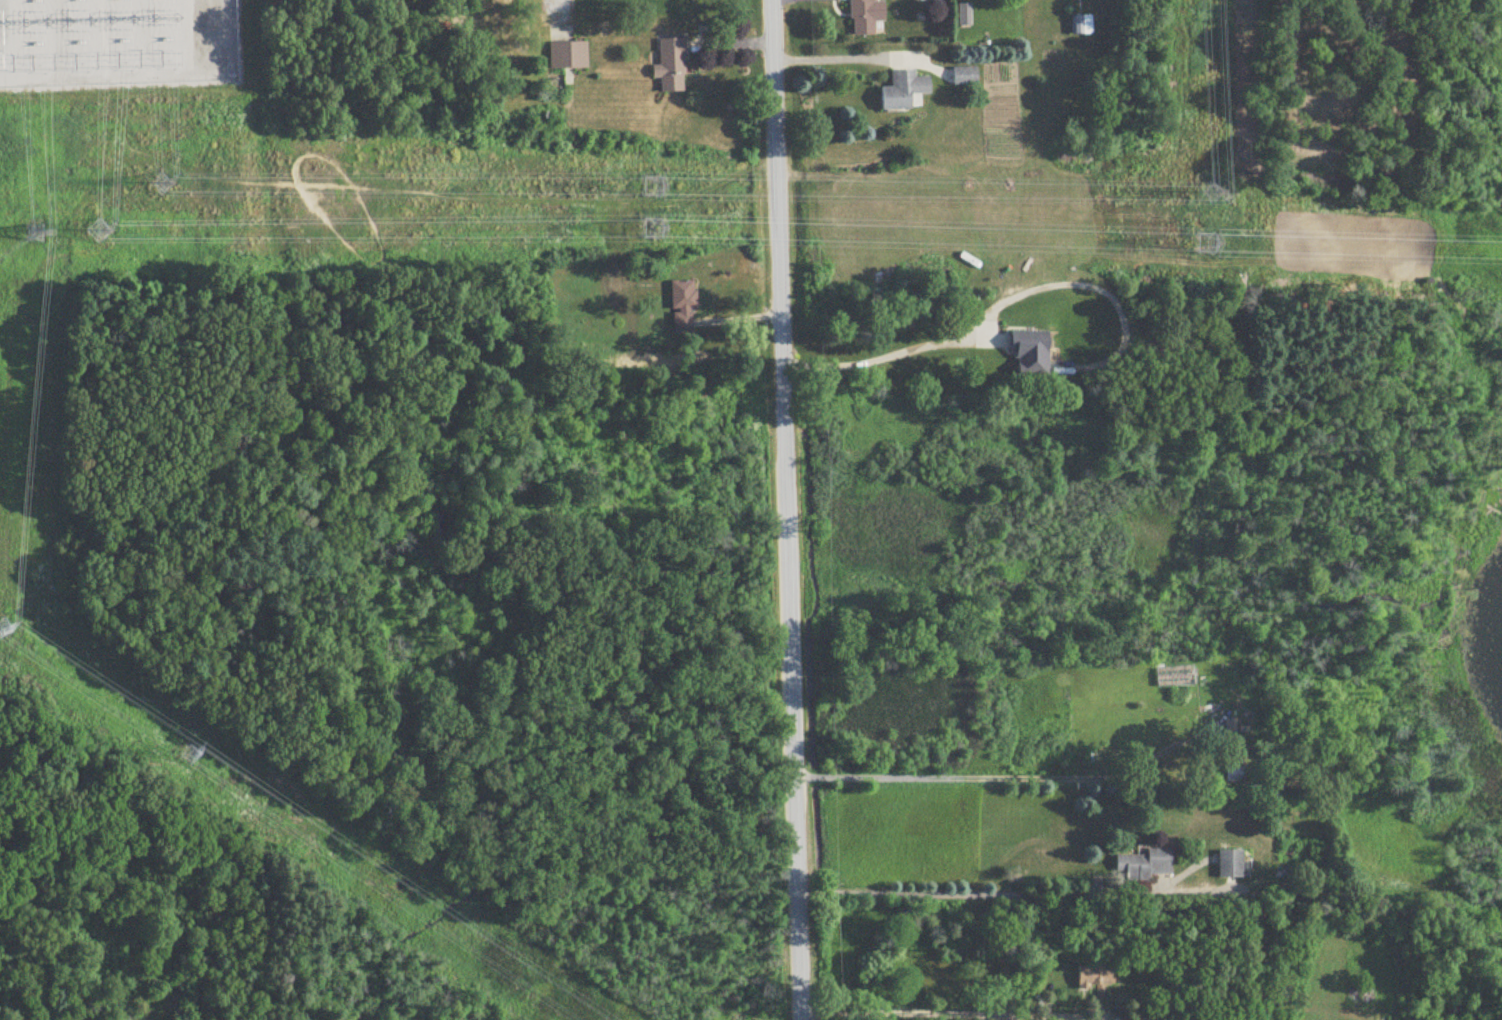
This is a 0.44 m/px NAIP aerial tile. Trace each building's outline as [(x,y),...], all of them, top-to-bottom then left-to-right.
[(850,36),(880,36),(880,24),(884,24),(884,2),(875,2),(875,0),(850,0),(850,36)] [(971,27),(971,5),(959,5),(959,27),(971,27)] [(1073,34),(1089,34),(1089,17),(1073,17),(1073,34)] [(685,40),(659,40),(659,67),(653,67),(653,80),(661,80),(661,93),(685,93),(685,40)] [(587,43),(550,43),(550,70),(587,70),(587,43)] [(976,68),(952,68),(952,86),(976,86),(976,68)] [(881,89),(881,110),(921,110),(920,95),(930,95),(929,78),(914,78),(914,71),(891,72),(891,88),(881,89)] [(671,282),(672,335),(695,335),(694,282),(671,282)] [(1256,767),(1224,767),(1224,788),(1256,788),(1256,767)] [(1146,857),(1115,857),(1115,873),(1125,873),(1125,883),(1149,883),(1149,876),(1170,876),(1170,850),(1146,850),(1146,857)] [(1242,879),(1242,852),(1218,852),(1218,879),(1242,879)] [(1077,990),(1095,990),(1095,1001),(1109,1001),(1109,967),(1077,967),(1077,990)]
